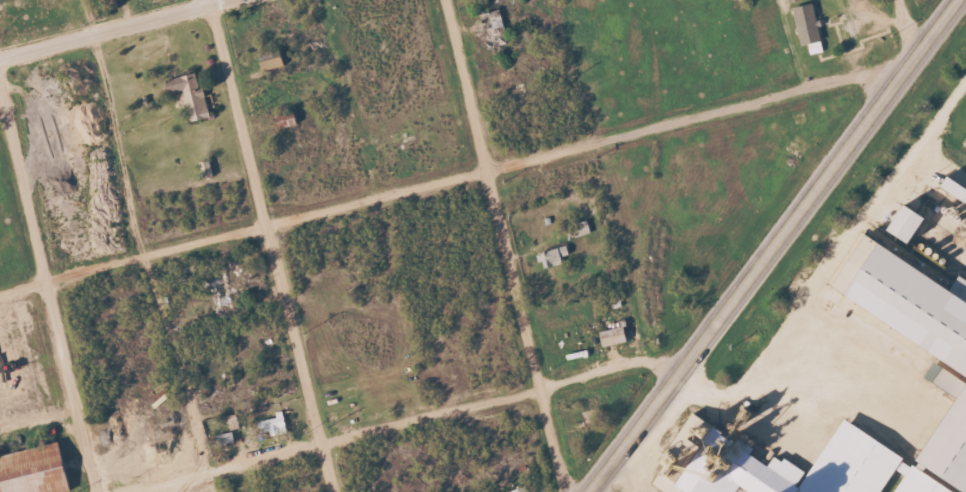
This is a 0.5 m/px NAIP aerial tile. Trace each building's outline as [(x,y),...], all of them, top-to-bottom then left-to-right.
[(826,51),(817,3),(796,7),(803,45),(811,44),(813,54),(826,51)] [(186,89),(193,121),(213,116),(206,86),(200,87),(197,73),(168,79),(171,93),(186,89)] [(965,195),(965,179),(958,174),(951,185),(965,195)] [(888,239),(877,233),(860,263),(852,258),(835,286),(844,291),(846,287),(857,294),(888,239)] [(965,363),(965,277),(961,285),(893,242),(859,296),(965,363)] [(539,254),(541,262),(545,261),(548,268),(565,262),(563,257),(571,254),(568,244),(539,254)] [(631,341),(628,326),(604,330),(607,346),(631,341)] [(930,461),(965,483),(965,402),(930,461)] [(278,412),(279,417),(260,421),(262,432),(272,430),(273,436),(290,432),(285,410),(278,412)] [(715,451),(719,444),(703,436),(709,424),(709,418),(698,412),(663,466),(663,467),(654,484),(669,491),(687,491),(688,491),(689,491),(726,491),(726,485),(731,478),(715,478),(715,451)] [(846,422),(817,475),(781,455),(775,491),(965,491),(965,488),(846,422)] [(217,436),(220,446),(238,441),(235,430),(217,436)] [(65,442),(0,456),(0,491),(76,491),(65,442)]
